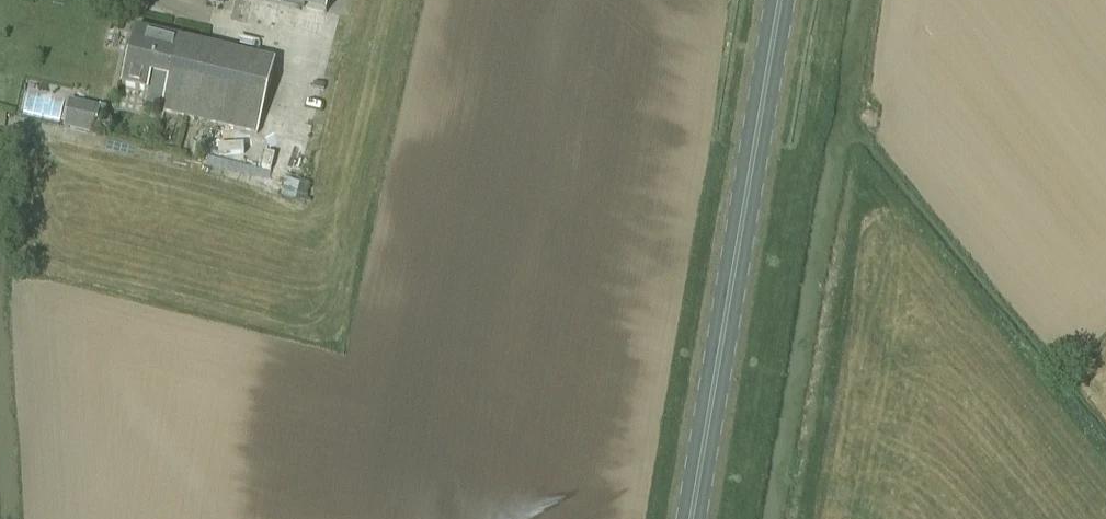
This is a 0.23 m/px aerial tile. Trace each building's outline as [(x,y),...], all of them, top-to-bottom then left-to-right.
[(328,13),(331,0),(274,0),(328,13)] [(260,129),(277,62),(137,28),(123,85),(148,91),(146,101),(260,129)] [(70,99),(63,128),(94,135),(101,107),(70,99)] [(289,173),(283,193),(297,197),(302,177),(289,173)]
